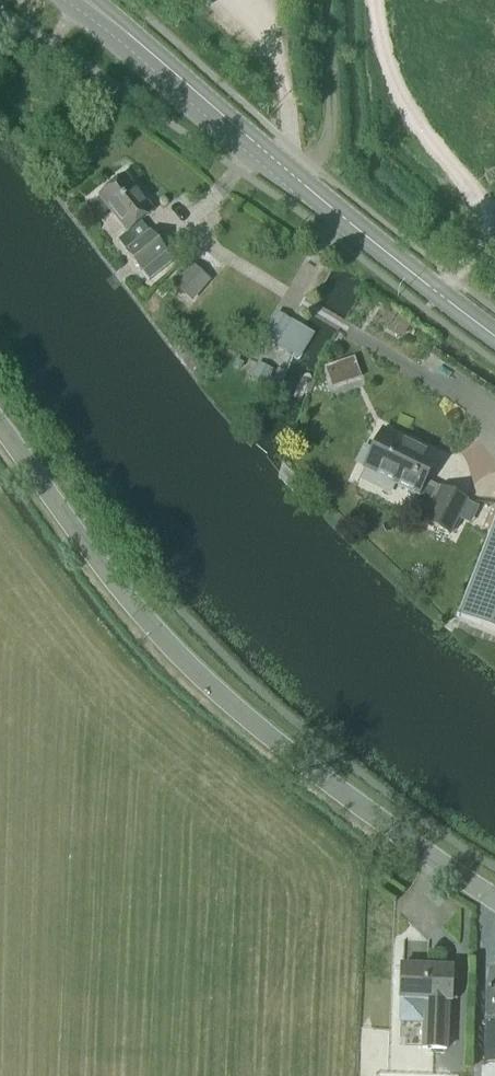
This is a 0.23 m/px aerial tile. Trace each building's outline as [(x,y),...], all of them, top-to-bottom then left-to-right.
[(140,223),(152,213),(124,177),(95,201),(95,206),(100,213),(105,214),(109,211),(127,233),(116,241),(148,282),(172,263),(140,223)] [(190,300),(208,280),(191,266),(174,286),(190,300)] [(291,320),(290,321),(277,313),(263,336),(276,344),(275,345),(291,354),(302,327),(291,320)] [(265,384),(271,372),(257,364),(251,377),(265,384)] [(425,482),(437,458),(382,430),(363,470),(418,497),(415,503),(430,511),(424,523),(448,535),(465,501),(425,482)] [(456,618),(494,633),(494,518),(456,618)] [(450,1003),(451,969),(401,968),(400,1001),(423,1002),(421,1050),(446,1050),(448,1003),(450,1003)] [(484,1051),(494,1051),(494,971),(489,971),(489,989),(487,989),(486,992),(487,992),(486,1022),(487,1022),(487,1027),(484,1027),(484,1051)]
